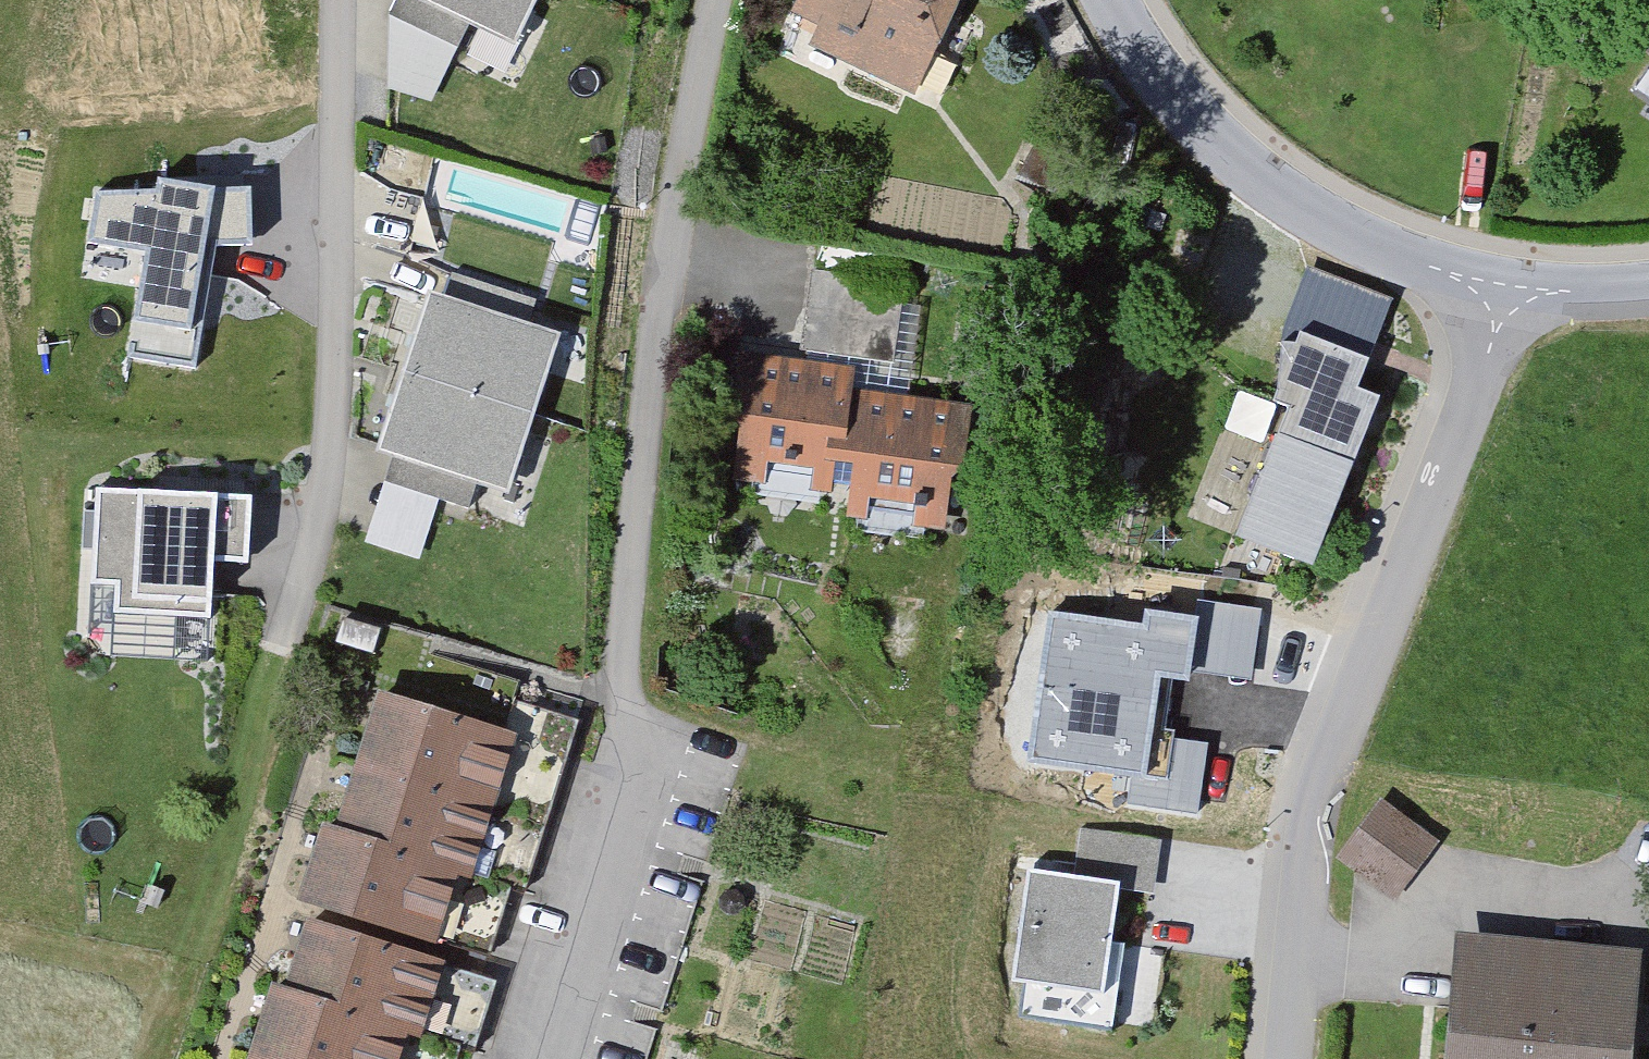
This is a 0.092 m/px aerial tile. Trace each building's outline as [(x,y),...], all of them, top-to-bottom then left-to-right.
[(389,15),(457,48),(472,19),(496,31),(510,1),(526,9),(530,0),(396,0),(389,15)] [(801,8),(859,36),(851,53),(900,77),(935,4),(944,8),(948,0),(804,0),(801,8)] [(388,84),(433,98),(457,48),(389,15),(388,84)] [(1049,191),(1071,151),(1042,135),(1020,175),(1049,191)] [(254,188),(91,190),(77,255),(138,268),(122,361),(195,376),(220,262),(259,264),(254,188)] [(813,271),(800,343),(886,358),(895,305),(898,286),(813,271)] [(536,301),(452,274),(442,304),(432,301),(408,374),(527,413),(541,371),(525,365),(535,334),(526,331),(536,301)] [(800,343),(796,368),(846,375),(843,398),(908,406),(916,309),(895,305),(886,358),(800,343)] [(1358,389),(1369,360),(1300,333),(1296,344),(1282,342),(1274,401),(1289,407),(1238,537),(1298,560),(1337,460),(1353,466),(1380,397),(1358,389)] [(734,406),(749,427),(744,471),(851,484),(849,507),(938,518),(943,473),(964,458),(957,450),(962,413),(843,398),(846,375),(749,363),(745,398),(734,406)] [(527,413),(408,374),(384,447),(395,451),(385,482),(468,509),(478,478),(487,481),(497,450),(513,455),(527,413)] [(210,618),(213,562),(248,563),(251,497),(96,489),(91,584),(115,585),(114,613),(210,618)] [(1202,599),(1200,617),(1192,670),(1251,679),(1262,607),(1202,599)] [(1144,625),(1050,612),(1030,757),(1130,772),(1145,774),(1151,733),(1158,676),(1191,680),(1192,670),(1200,617),(1146,610),(1144,625)] [(564,754),(505,735),(379,694),(376,704),(383,720),(380,731),(370,727),(359,761),(484,801),(494,768),(553,787),(564,754)] [(515,702),(505,735),(564,754),(574,721),(515,702)] [(1145,774),(1130,772),(1124,806),(1200,817),(1211,742),(1151,733),(1145,774)] [(542,820),(484,801),(359,761),(355,775),(364,787),(360,799),(347,795),(335,832),(463,872),(473,838),(531,857),(542,820)] [(542,820),(553,787),(494,768),(484,801),(542,820)] [(1382,802),(1343,853),(1396,893),(1435,842),(1382,802)] [(463,872),(335,832),(323,828),(320,839),(329,856),(325,867),(312,863),(299,901),(425,942),(436,906),(497,925),(508,890),(462,875),(463,872)] [(1081,828),(1076,865),(1151,876),(1156,839),(1081,828)] [(462,875),(508,890),(519,893),(531,857),(473,838),(463,872),(462,875)] [(1119,888),(1154,893),(1161,840),(1156,839),(1151,876),(1076,865),(1074,875),(1120,882),(1119,888)] [(1112,1031),(1124,943),(1111,941),(1119,888),(1120,882),(1074,875),(1028,868),(1012,981),(1023,982),(1018,1017),(1112,1031)] [(485,961),(497,925),(436,906),(425,942),(485,961)] [(297,954),(287,986),(414,1027),(423,998),(485,1018),(496,984),(307,923),(304,933),(314,948),(310,958),(297,954)] [(1630,956),(1474,939),(1461,1058),(1619,1058),(1630,956)] [(252,1056),(263,1058),(456,1058),(460,1047),(413,1032),(414,1027),(287,986),(274,982),(269,998),(278,1010),(274,1025),(263,1021),(252,1056)] [(413,1032),(460,1047),(474,1052),(485,1018),(423,998),(414,1027),(413,1032)]
